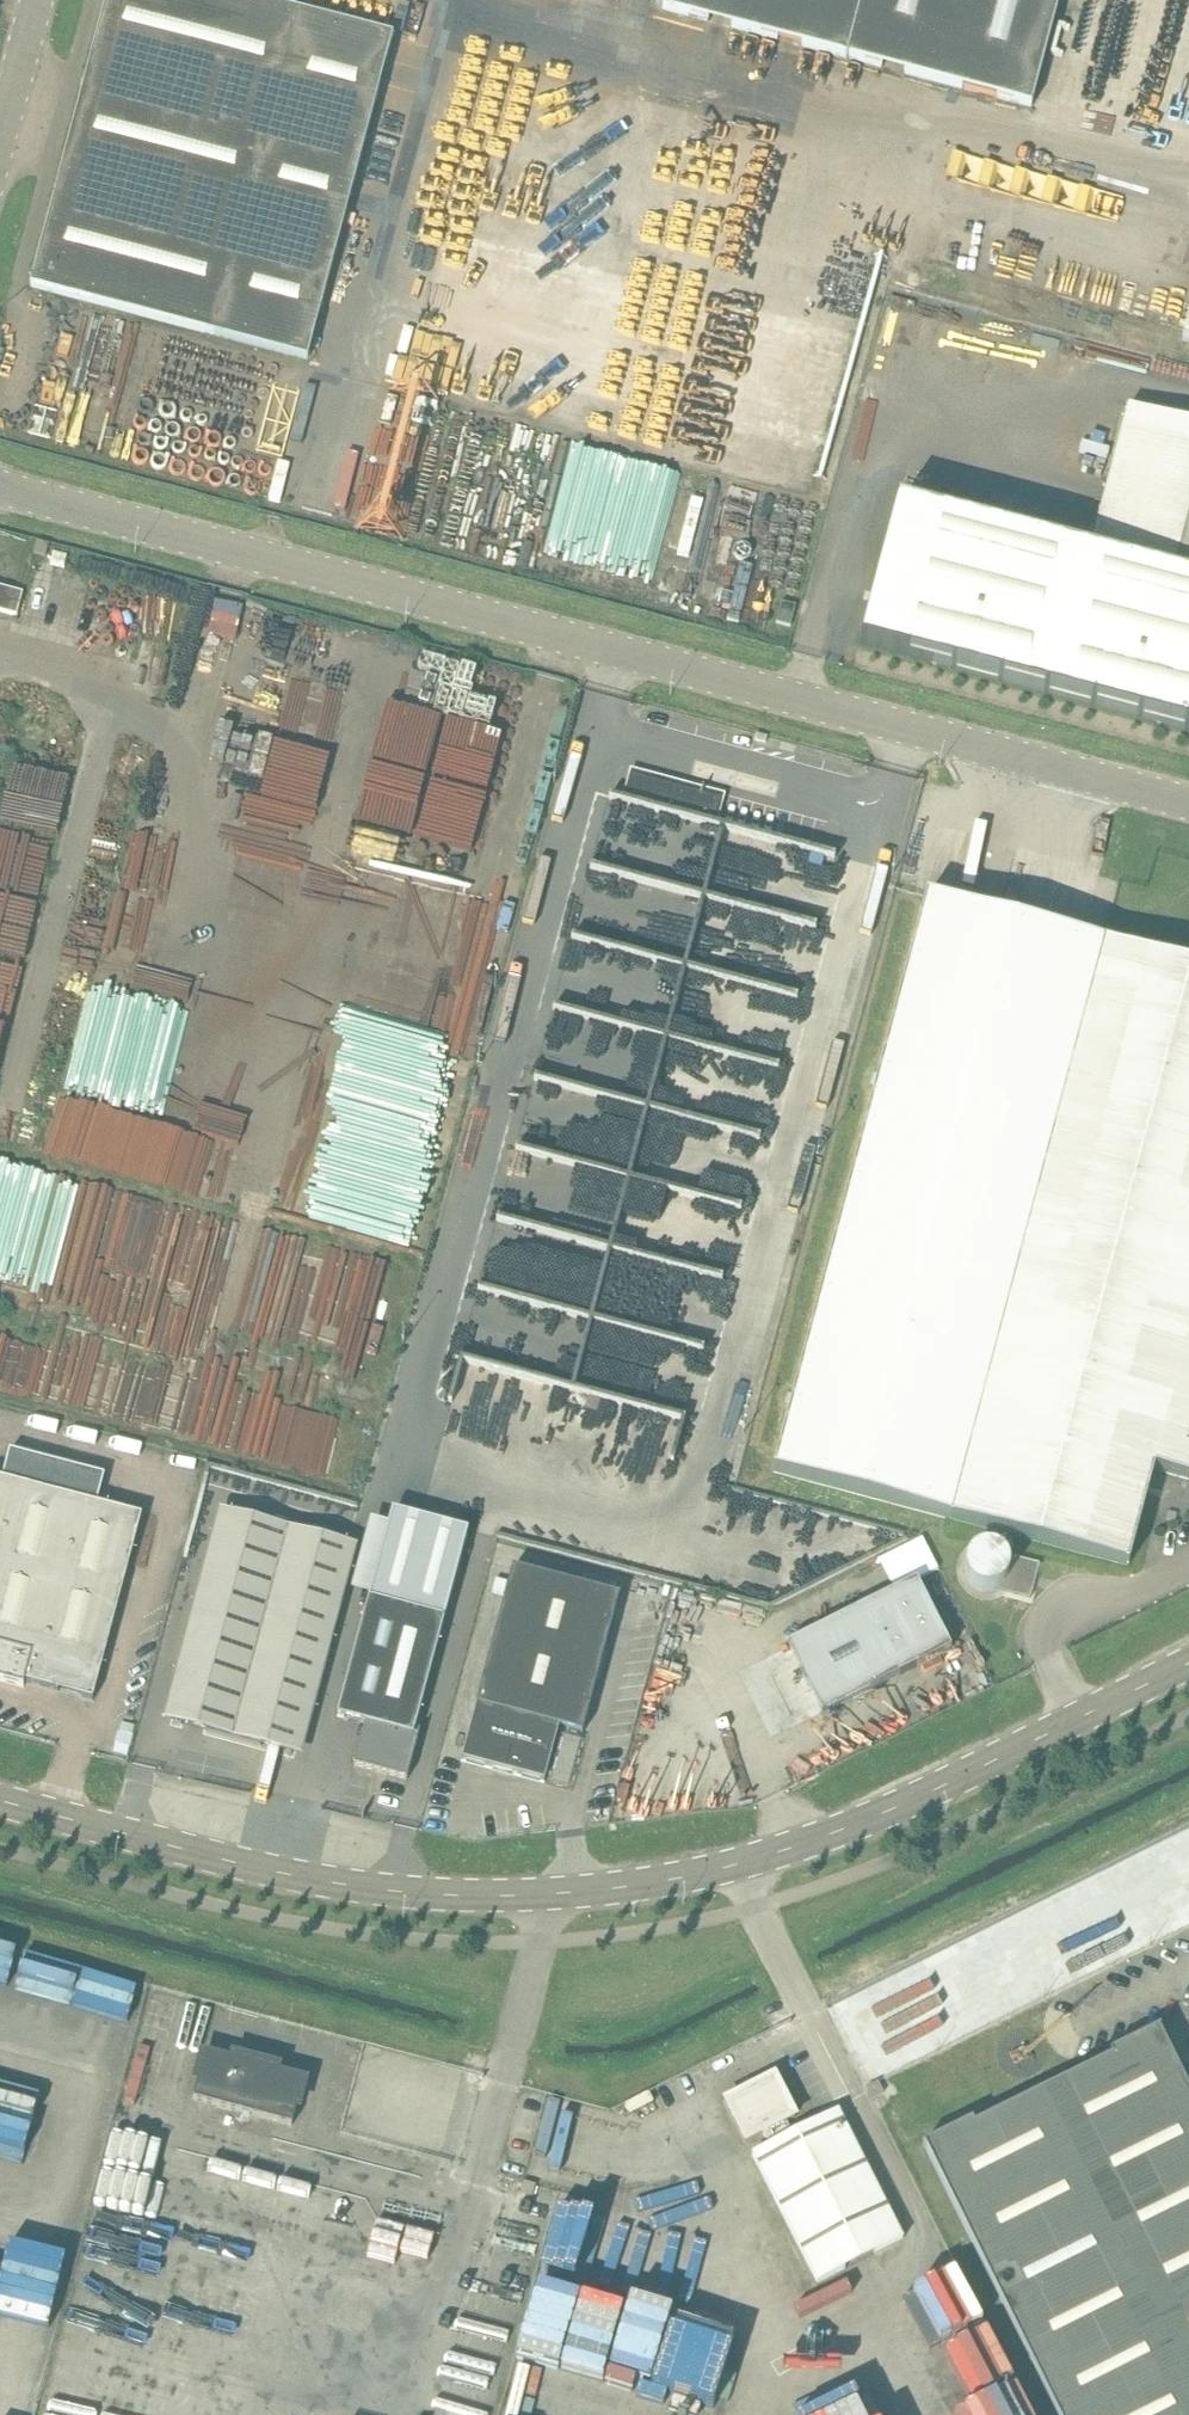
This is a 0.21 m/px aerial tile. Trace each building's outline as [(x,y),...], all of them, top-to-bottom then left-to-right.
[(31,286),(308,360),(393,36),(278,6),(279,0),(107,0),(31,286)] [(1060,0),(665,0),(663,9),(1032,107),(1060,0)] [(1096,527),(1089,556),(905,508),(868,648),(1188,733),(1188,425),(1128,408),(1096,527)] [(630,445),(614,502),(633,507),(649,451),(630,445)] [(46,556),(49,544),(37,541),(34,553),(46,556)] [(757,608),(760,564),(733,562),(730,606),(757,608)] [(17,616),(23,593),(0,587),(0,612),(17,616)] [(791,627),(797,606),(782,603),(776,623),(791,627)] [(715,823),(722,799),(714,797),(716,792),(654,776),(653,781),(631,775),(625,799),(715,823)] [(927,897),(774,1472),(1129,1566),(1154,1470),(1188,1480),(1188,967),(927,897)] [(3,1479),(97,1504),(104,1477),(10,1452),(3,1479)] [(24,1687),(25,1682),(93,1700),(99,1677),(142,1516),(97,1504),(3,1479),(0,1478),(0,1681),(24,1687)] [(231,1505),(187,1718),(327,1747),(371,1533),(231,1505)] [(940,1530),(896,1551),(912,1583),(955,1563),(940,1530)] [(999,1588),(995,1590),(1030,1599),(1040,1564),(1005,1555),(1007,1559),(1009,1563),(1010,1568),(1009,1573),(1008,1577),(1006,1581),(1003,1585),(999,1588)] [(583,1734),(620,1596),(513,1568),(462,1761),(545,1783),(560,1728),(583,1734)] [(823,1714),(951,1650),(916,1581),(788,1645),(823,1714)] [(407,1780),(413,1757),(420,1732),(415,1731),(444,1619),(368,1599),(338,1716),(365,1724),(354,1766),(407,1780)] [(259,1798),(263,1781),(169,1761),(159,1808),(212,1819),(220,1782),(240,1786),(239,1794),(259,1798)] [(1170,2052),(1159,2031),(1161,2030),(1160,2029),(1110,2053),(1112,2058),(974,2126),(972,2122),(922,2147),(923,2148),(925,2147),(1058,2414),(1188,2414),(1188,2091),(1170,2052)] [(232,2064),(204,2057),(193,2100),(292,2126),(303,2083),(276,2076),(277,2072),(278,2072),(279,2070),(233,2057),(232,2059),(233,2060),(232,2064)] [(795,2117),(775,2077),(758,2085),(755,2082),(757,2079),(756,2078),(752,2082),(744,2086),(738,2087),(738,2088),(741,2088),(741,2091),(743,2093),(726,2101),(746,2142),(764,2133),(770,2146),(753,2155),(818,2283),(903,2239),(838,2111),(793,2134),(786,2121),(795,2117)] [(873,2098),(884,2092),(878,2081),(868,2087),(873,2098)] [(533,2197),(536,2185),(524,2182),(521,2194),(533,2197)]
